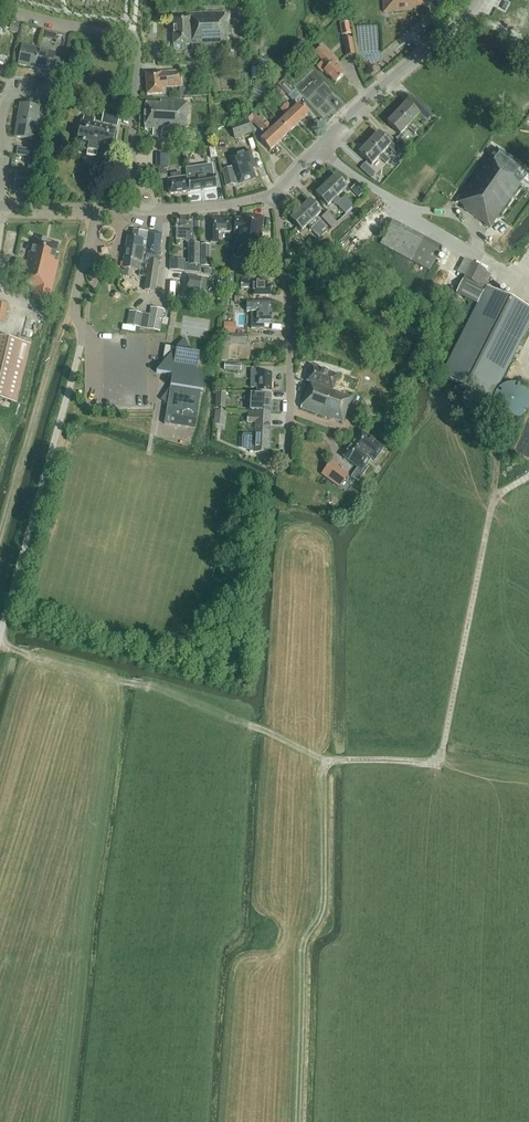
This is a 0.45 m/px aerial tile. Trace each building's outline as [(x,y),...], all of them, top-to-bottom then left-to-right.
[(423,0),(383,0),(384,11),(413,9),(413,7),(424,7),(423,0)] [(227,22),(225,22),(225,13),(186,14),(186,17),(173,17),(173,49),(176,52),(184,52),(184,44),(191,44),(191,48),(196,48),(196,47),(227,46),(227,22)] [(11,22),(9,31),(18,34),(20,24),(11,22)] [(340,23),(342,34),(352,33),(351,22),(340,23)] [(355,55),(351,37),(342,39),(345,56),(355,55)] [(34,68),(38,49),(22,46),(18,65),(34,68)] [(335,83),(344,74),(334,65),(337,62),(321,46),(314,53),(322,61),(317,67),(323,73),(324,71),(335,83)] [(51,71),(55,53),(38,49),(34,68),(51,71)] [(3,63),(1,71),(9,73),(11,65),(3,63)] [(262,70),(253,69),(251,79),(260,80),(262,70)] [(162,88),(182,87),(180,72),(161,73),(162,88)] [(162,94),(162,88),(161,73),(145,74),(147,95),(162,94)] [(293,90),(285,82),(279,87),(287,96),(293,90)] [(285,94),(278,87),(271,93),(278,100),(285,94)] [(406,103),(397,113),(409,125),(411,123),(417,117),(424,124),(427,120),(432,114),(416,99),(409,105),(406,103)] [(186,126),(187,102),(160,101),(160,103),(146,102),(145,113),(144,113),(144,118),(145,118),(144,129),(152,130),(152,136),(161,137),(161,133),(184,134),(184,126),(186,126)] [(287,103),(283,106),(299,123),(308,114),(299,104),(293,109),(287,103)] [(36,124),(39,107),(20,104),(17,121),(36,124)] [(286,115),(279,122),(289,132),(299,123),(283,106),(280,109),(286,115)] [(116,126),(119,114),(105,111),(102,122),(116,126)] [(418,130),(411,123),(409,125),(397,113),(387,123),(400,135),(407,127),(414,134),(418,130)] [(253,114),(247,120),(249,125),(252,122),(265,136),(260,140),(270,150),(279,142),(263,125),(257,118),(253,114)] [(109,156),(115,130),(96,125),(96,123),(93,122),(94,118),(84,115),(82,122),(75,148),(88,151),(86,156),(96,158),(97,153),(109,156)] [(247,120),(230,126),(235,139),(251,133),(249,125),(247,120)] [(33,140),(36,124),(17,121),(15,137),(33,140)] [(266,122),(263,125),(279,142),(289,132),(279,122),(272,128),(266,122)] [(395,154),(399,150),(391,143),(390,144),(378,133),(368,143),(381,155),(382,153),(388,147),(395,154)] [(389,160),(382,153),(381,155),(368,143),(359,153),(371,165),(379,157),(386,164),(389,160)] [(34,176),(37,150),(38,146),(30,145),(29,149),(28,149),(27,158),(29,158),(28,175),(16,174),(14,191),(30,193),(32,176),(34,176)] [(210,158),(217,157),(214,146),(197,148),(197,153),(203,152),(203,154),(209,154),(210,158)] [(456,201),(465,207),(463,209),(490,228),(520,184),(518,183),(523,176),(525,177),(527,173),(526,172),(527,171),(496,148),(487,161),(485,159),(456,201)] [(157,166),(169,167),(169,153),(157,153),(157,166)] [(252,169),(256,168),(253,159),(230,167),(230,168),(222,170),(226,186),(238,184),(255,178),(252,169)] [(374,173),(364,163),(359,168),(369,178),(374,173)] [(189,192),(217,188),(215,175),(213,175),(211,166),(190,169),(191,178),(187,179),(189,192)] [(167,179),(166,169),(157,170),(158,180),(167,179)] [(169,194),(187,191),(186,177),(180,178),(180,173),(170,174),(171,179),(167,180),(169,194)] [(337,197),(346,188),(335,176),(325,185),(337,197)] [(356,184),(351,189),(359,198),(364,193),(356,184)] [(337,197),(325,185),(316,194),(327,206),(331,202),(335,206),(336,205),(344,214),(349,209),(340,200),(337,197)] [(340,200),(349,209),(353,205),(344,196),(340,200)] [(315,218),(321,212),(309,200),(300,210),(311,222),(323,234),(327,231),(328,232),(337,223),(326,212),(320,217),(326,224),(323,226),(315,218)] [(323,234),(311,222),(300,210),(290,219),(301,231),(307,226),(319,239),(323,234)] [(235,234),(233,253),(234,253),(233,255),(235,258),(240,258),(243,256),(243,254),(258,256),(259,242),(260,242),(263,217),(240,214),(240,219),(234,218),(233,234),(235,234)] [(192,234),(192,218),(174,218),(174,228),(176,228),(176,240),(182,240),(188,245),(188,264),(185,264),(185,270),(199,272),(199,244),(193,244),(193,234),(192,234)] [(230,232),(231,219),(211,219),(210,242),(218,242),(218,232),(230,232)] [(443,248),(425,238),(393,221),(380,245),(430,272),(443,248)] [(123,268),(122,276),(131,278),(133,270),(140,271),(139,276),(146,277),(144,291),(154,292),(158,265),(157,264),(158,258),(161,234),(148,232),(138,230),(133,230),(132,238),(131,237),(127,237),(124,259),(122,268),(123,268)] [(58,253),(60,247),(57,246),(58,244),(35,238),(31,253),(29,252),(21,284),(30,287),(30,288),(34,289),(32,299),(42,301),(39,312),(46,314),(58,263),(54,261),(56,252),(58,253)] [(209,245),(200,244),(200,266),(209,267),(209,245)] [(339,268),(349,259),(335,245),(326,255),(339,268)] [(185,264),(185,260),(169,259),(169,270),(185,272),(185,270),(185,264)] [(485,272),(486,270),(472,263),(471,263),(464,259),(457,272),(464,276),(456,292),(479,305),(443,377),(488,401),(528,320),(528,307),(489,287),(488,288),(485,286),(491,275),(485,272)] [(201,279),(201,278),(187,276),(184,294),(198,296),(199,294),(204,294),(206,279),(201,279)] [(270,296),(270,286),(267,286),(267,281),(262,281),(262,279),(253,279),(253,280),(240,279),(240,290),(252,290),(251,296),(252,296),(270,296)] [(270,315),(270,303),(246,303),(246,312),(251,312),(251,329),(264,329),(264,325),(272,325),(272,315),(270,315)] [(161,323),(164,310),(150,307),(148,315),(128,311),(125,325),(160,332),(161,323)] [(235,334),(236,323),(224,323),(223,333),(235,334)] [(223,342),(229,343),(246,343),(246,334),(223,334),(223,342)] [(30,345),(0,337),(0,399),(16,403),(30,345)] [(193,429),(200,390),(204,390),(204,391),(205,391),(196,368),(197,368),(199,353),(189,351),(185,339),(184,339),(176,348),(165,346),(162,363),(163,364),(156,373),(157,373),(172,375),(164,424),(193,429)] [(240,364),(224,363),(224,371),(240,372),(240,364)] [(343,424),(353,398),(332,391),(338,376),(312,366),(306,382),(309,383),(300,408),(343,424)] [(271,392),(271,373),(255,373),(255,371),(251,370),(250,388),(257,388),(257,392),(271,392)] [(512,383),(509,383),(508,383),(507,384),(504,384),(502,386),(501,386),(500,387),(498,389),(497,390),(496,391),(496,393),(495,394),(494,395),(494,396),(494,397),(494,399),(493,400),(493,401),(493,402),(494,404),(494,405),(494,406),(494,407),(495,409),(496,410),(497,411),(497,412),(498,413),(499,414),(500,415),(501,416),(503,417),(504,418),(505,418),(506,419),(508,419),(509,419),(510,419),(513,420),(515,419),(517,419),(520,418),(521,417),(522,416),(523,415),(525,414),(526,413),(527,412),(527,411),(528,410),(528,409),(528,407),(528,395),(528,394),(528,393),(528,392),(526,390),(525,388),(523,387),(522,386),(521,385),(520,385),(518,384),(516,383),(514,383),(512,383)] [(225,409),(226,392),(216,391),(215,408),(225,409)] [(270,412),(271,395),(248,394),(248,400),(247,411),(256,412),(256,413),(262,414),(263,411),(270,412)] [(225,412),(214,411),(213,424),(224,426),(225,412)] [(268,453),(270,412),(263,411),(262,414),(256,413),(255,416),(247,416),(247,422),(255,423),(254,434),(244,434),(242,436),(241,448),(243,450),(249,450),(249,452),(253,452),(253,453),(268,453)] [(517,451),(528,455),(528,433),(525,431),(517,451)] [(374,461),(384,448),(361,432),(343,457),(357,468),(351,477),(358,482),(368,468),(366,466),(371,459),(374,461)] [(328,465),(321,474),(339,487),(346,478),(328,465)]
